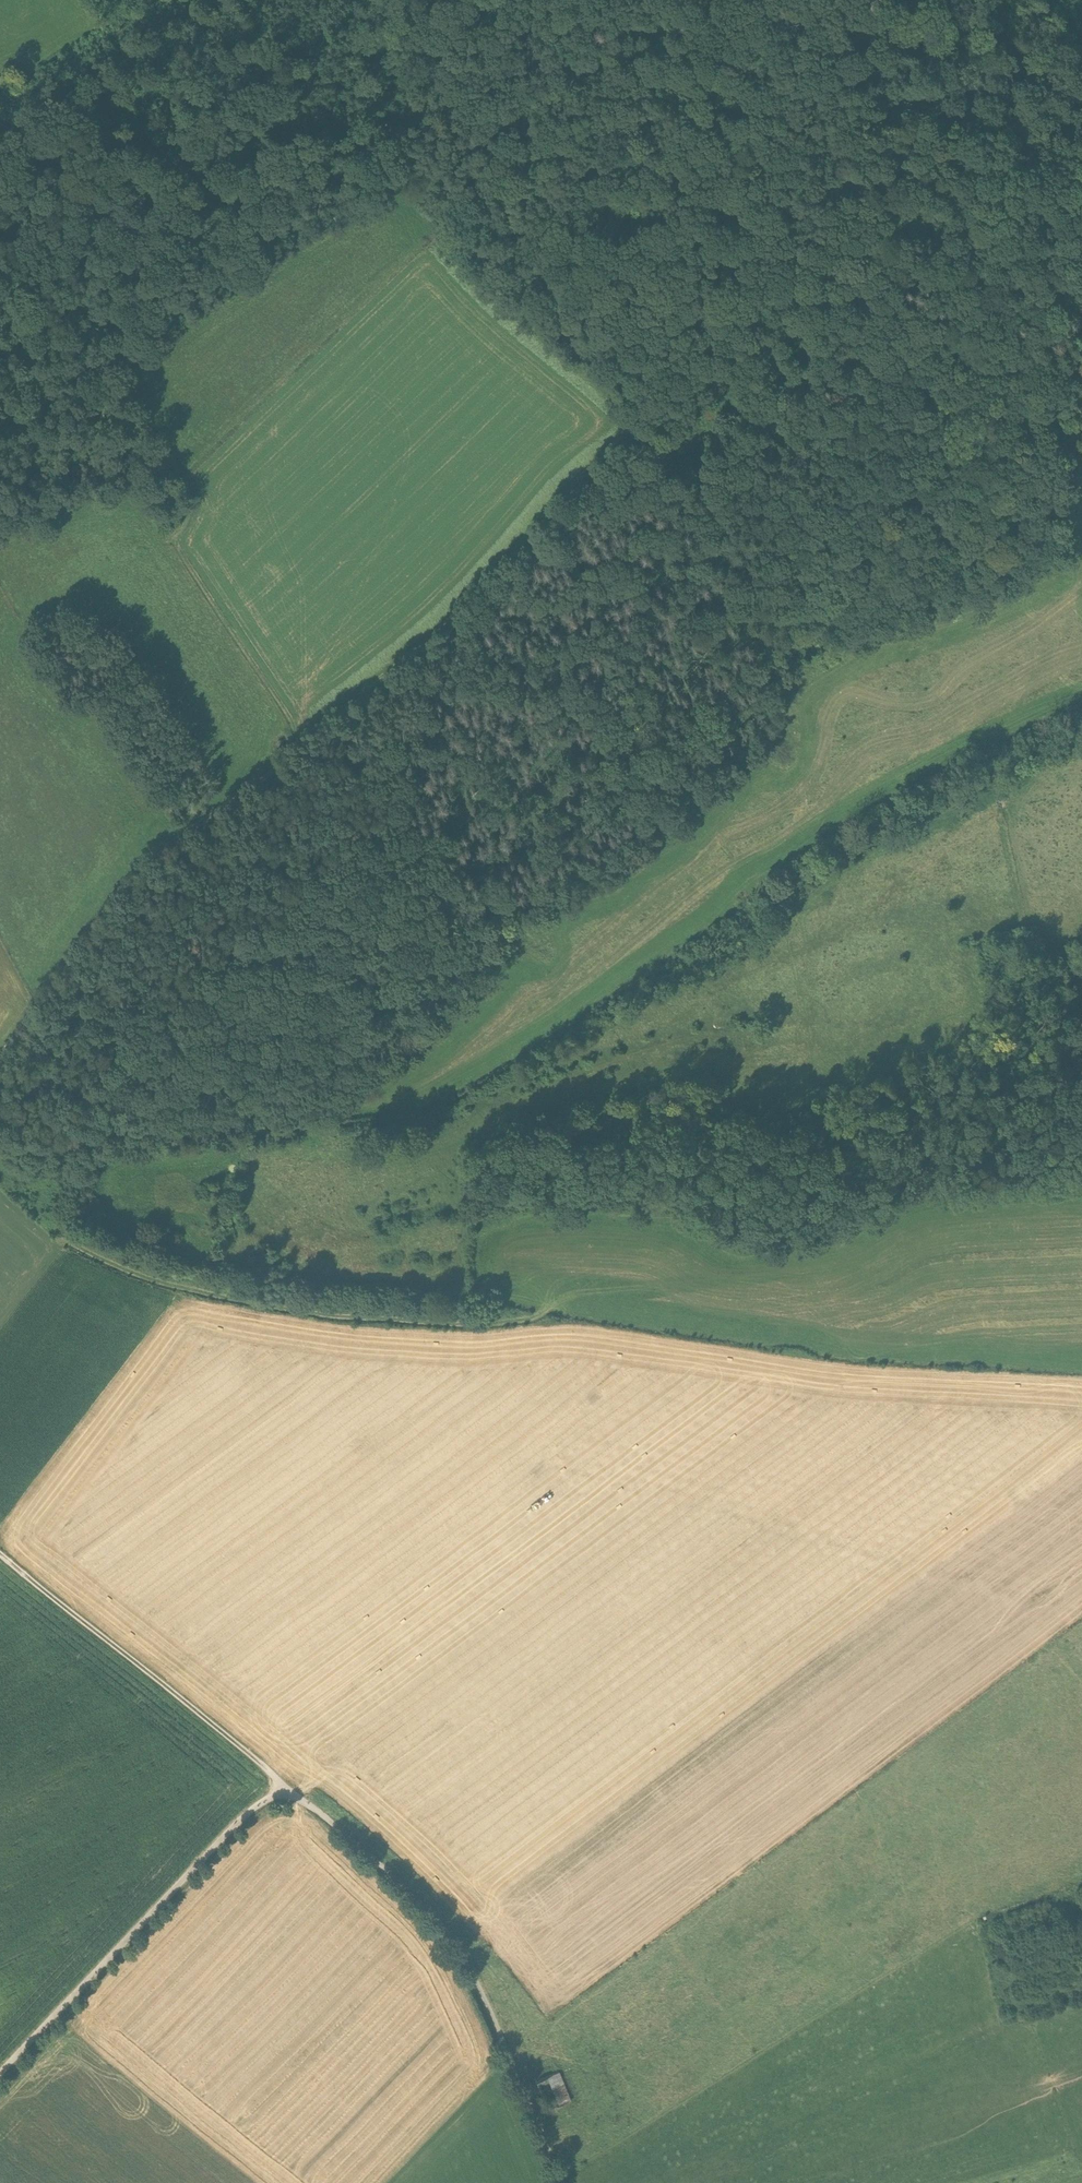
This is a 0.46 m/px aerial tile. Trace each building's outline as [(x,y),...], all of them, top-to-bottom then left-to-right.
[(569,2101),(557,2073),(534,2082),(546,2110),(569,2101)]
